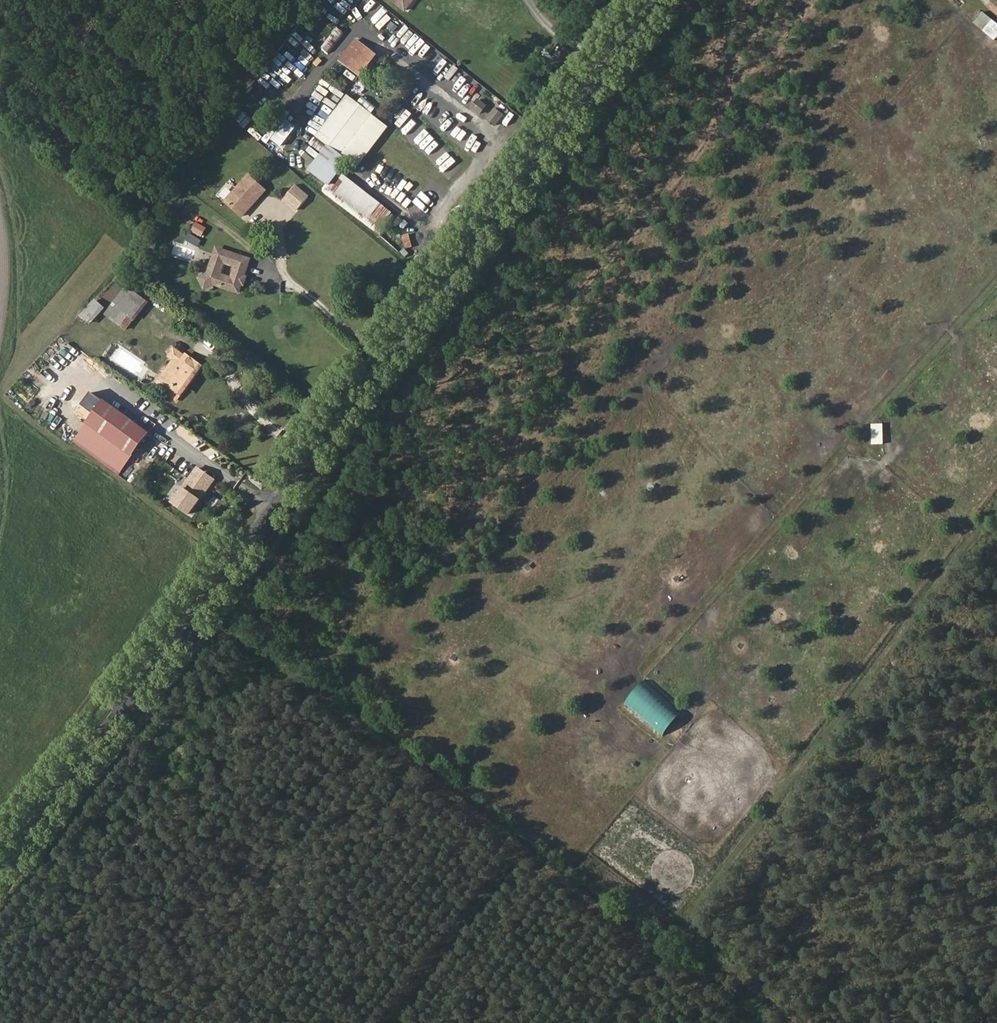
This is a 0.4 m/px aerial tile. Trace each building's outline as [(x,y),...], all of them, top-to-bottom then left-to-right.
[(407,13),(417,0),(390,0),(407,13)] [(974,22),(983,29),(991,18),(981,12),(974,22)] [(398,31),(393,26),(387,32),(394,37),(398,31)] [(346,37),(339,30),(324,49),(331,55),(346,37)] [(378,56),(357,39),(340,62),(361,78),(378,56)] [(512,57),(506,52),(489,71),(495,77),(512,57)] [(300,95),(294,91),(287,102),(293,106),(300,95)] [(320,156),(310,170),(331,186),(340,175),(350,161),(343,156),(373,116),(347,96),(316,137),(322,142),(315,152),(320,156)] [(488,107),(478,99),(471,107),(481,115),(488,107)] [(505,117),(496,109),(488,121),(497,128),(505,117)] [(358,167),(389,128),(373,116),(343,156),(350,161),(358,167)] [(296,129),(288,123),(274,140),(282,147),(296,129)] [(263,188),(246,174),(224,201),(240,214),(263,188)] [(378,231),(391,214),(340,175),(331,186),(327,192),(378,231)] [(306,195),(292,184),(282,197),(295,208),(306,195)] [(401,219),(396,222),(402,234),(408,230),(401,219)] [(415,235),(405,238),(410,250),(419,246),(415,235)] [(236,301),(250,266),(214,256),(207,283),(199,286),(205,299),(212,293),(236,301)] [(145,302),(125,286),(105,312),(117,321),(125,328),(145,302)] [(107,305),(96,296),(80,314),(91,323),(107,305)] [(108,332),(117,321),(105,312),(96,324),(108,332)] [(110,344),(100,338),(95,345),(104,353),(110,344)] [(170,357),(175,361),(161,378),(181,393),(200,369),(176,351),(170,357)] [(81,406),(93,415),(88,422),(115,441),(132,420),(92,391),(81,406)] [(151,435),(132,420),(115,441),(134,455),(151,435)] [(134,455),(115,441),(88,422),(76,438),(123,472),(134,455)] [(871,423),(872,443),(884,442),(883,422),(871,423)] [(166,445),(151,435),(134,455),(151,467),(166,445)] [(189,463),(169,448),(162,457),(182,473),(189,463)] [(213,482),(198,470),(184,490),(199,501),(213,482)] [(641,684),(626,702),(662,735),(678,717),(641,684)]
